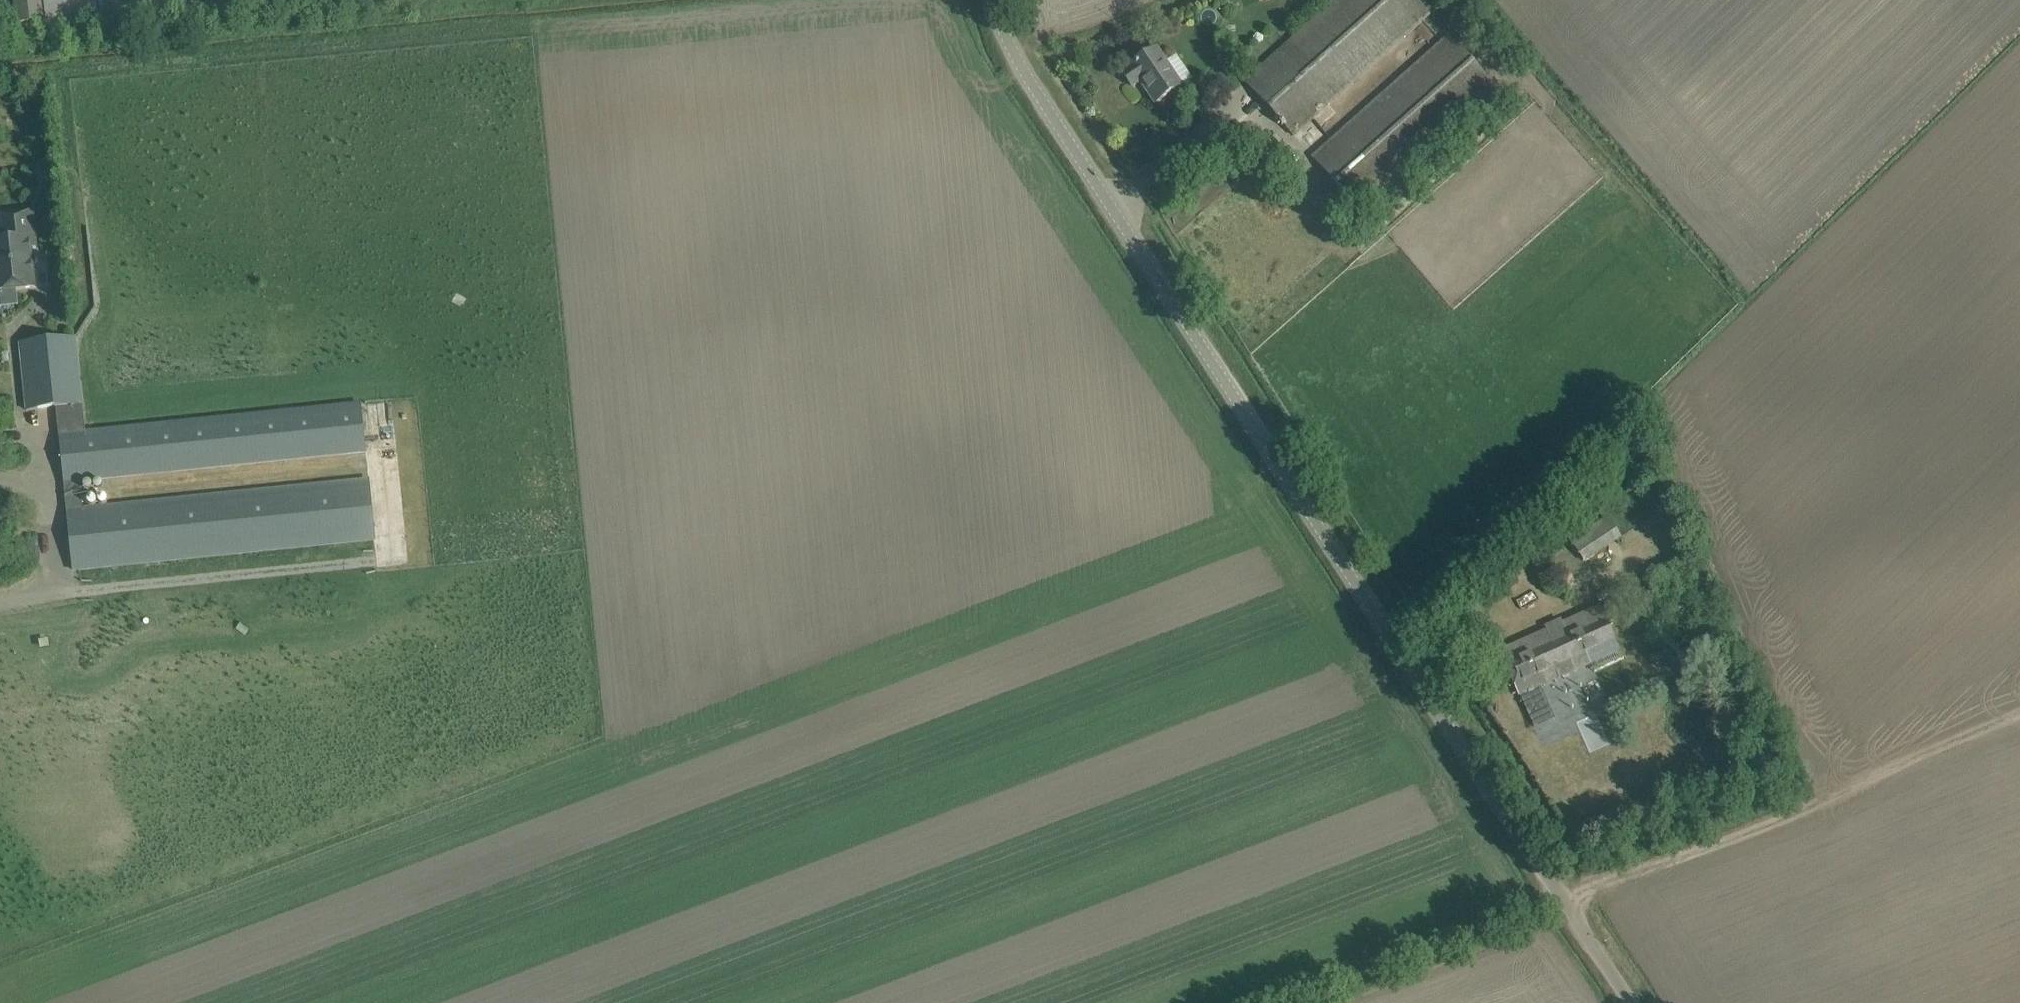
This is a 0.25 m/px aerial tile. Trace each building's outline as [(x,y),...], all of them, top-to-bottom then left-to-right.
[(17,24),(18,24),(20,35),(43,33),(42,22),(45,21),(44,17),(42,0),(14,0),(17,24)] [(1245,81),(1281,122),(1279,124),(1282,127),(1284,125),(1294,136),(1441,6),(1436,0),(1338,0),(1245,81)] [(1498,92),(1488,81),(1447,35),(1311,155),(1351,201),(1362,214),(1498,92)] [(1155,103),(1180,86),(1165,64),(1167,63),(1157,48),(1135,63),(1135,64),(1122,73),(1132,87),(1140,82),(1155,103)] [(36,247),(32,210),(2,213),(5,241),(0,241),(0,292),(34,288),(30,247),(36,247)] [(74,570),(94,568),(375,539),(369,479),(83,508),(80,482),(365,454),(360,403),(85,432),(74,338),(20,344),(27,411),(57,407),(74,570)] [(1621,538),(1606,517),(1585,531),(1580,523),(1564,534),(1584,563),(1621,538)] [(1519,696),(1537,688),(1591,664),(1587,654),(1616,641),(1601,607),(1554,628),(1552,624),(1546,627),(1548,631),(1499,652),(1519,696)]
